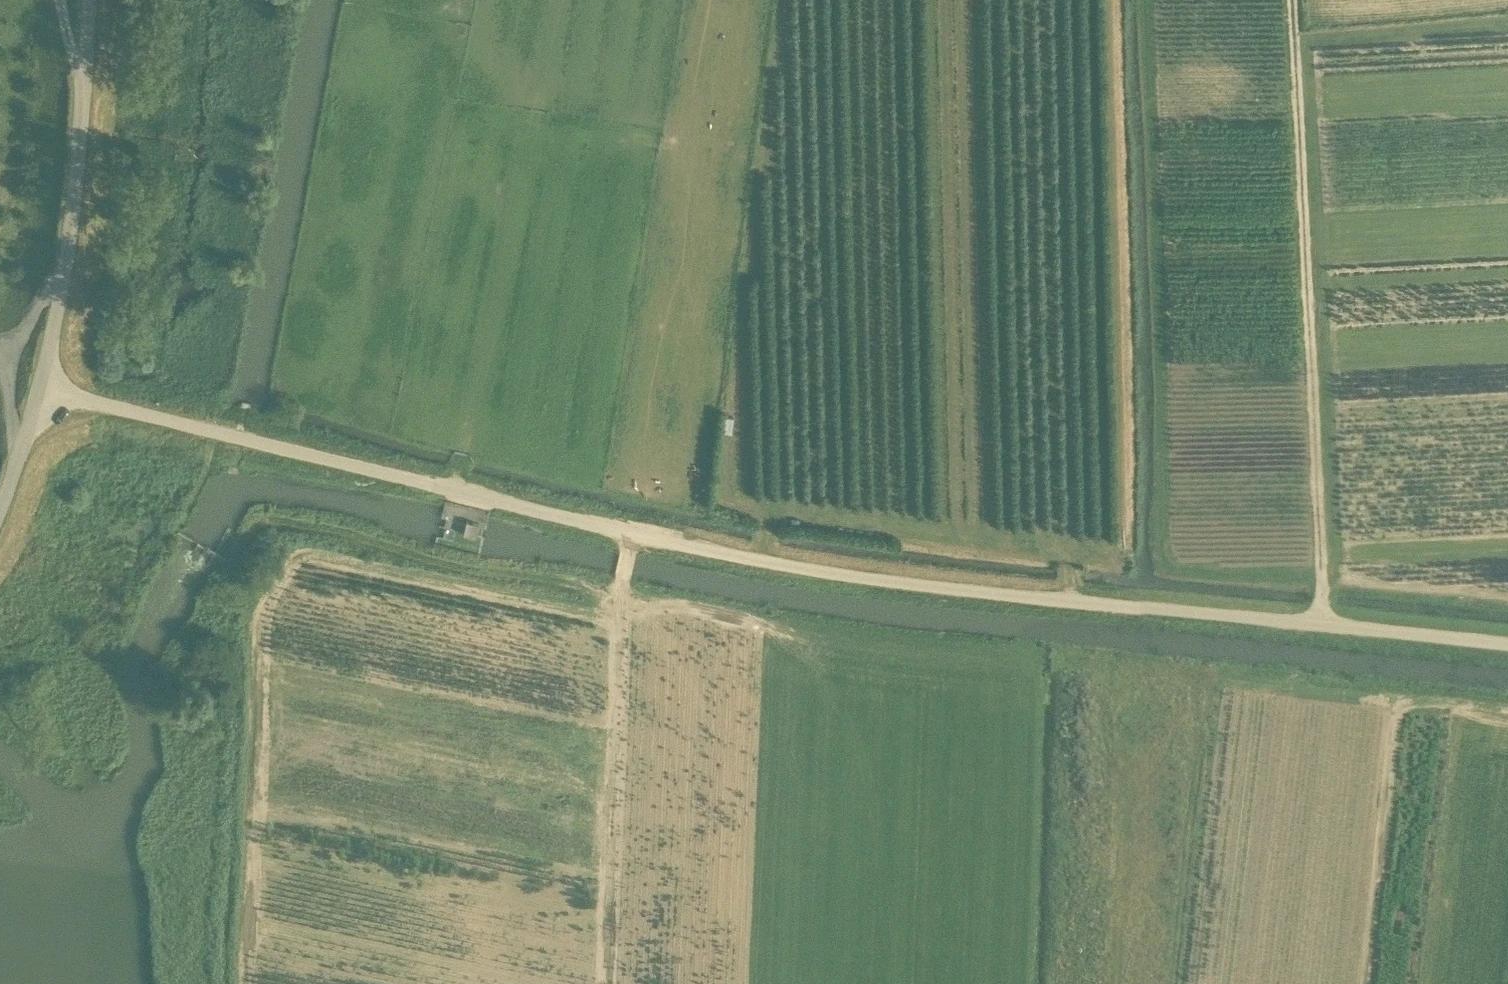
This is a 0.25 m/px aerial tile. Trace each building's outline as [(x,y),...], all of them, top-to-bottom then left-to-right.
[(462,532),(475,535),(478,522),(465,520),(462,532)]
